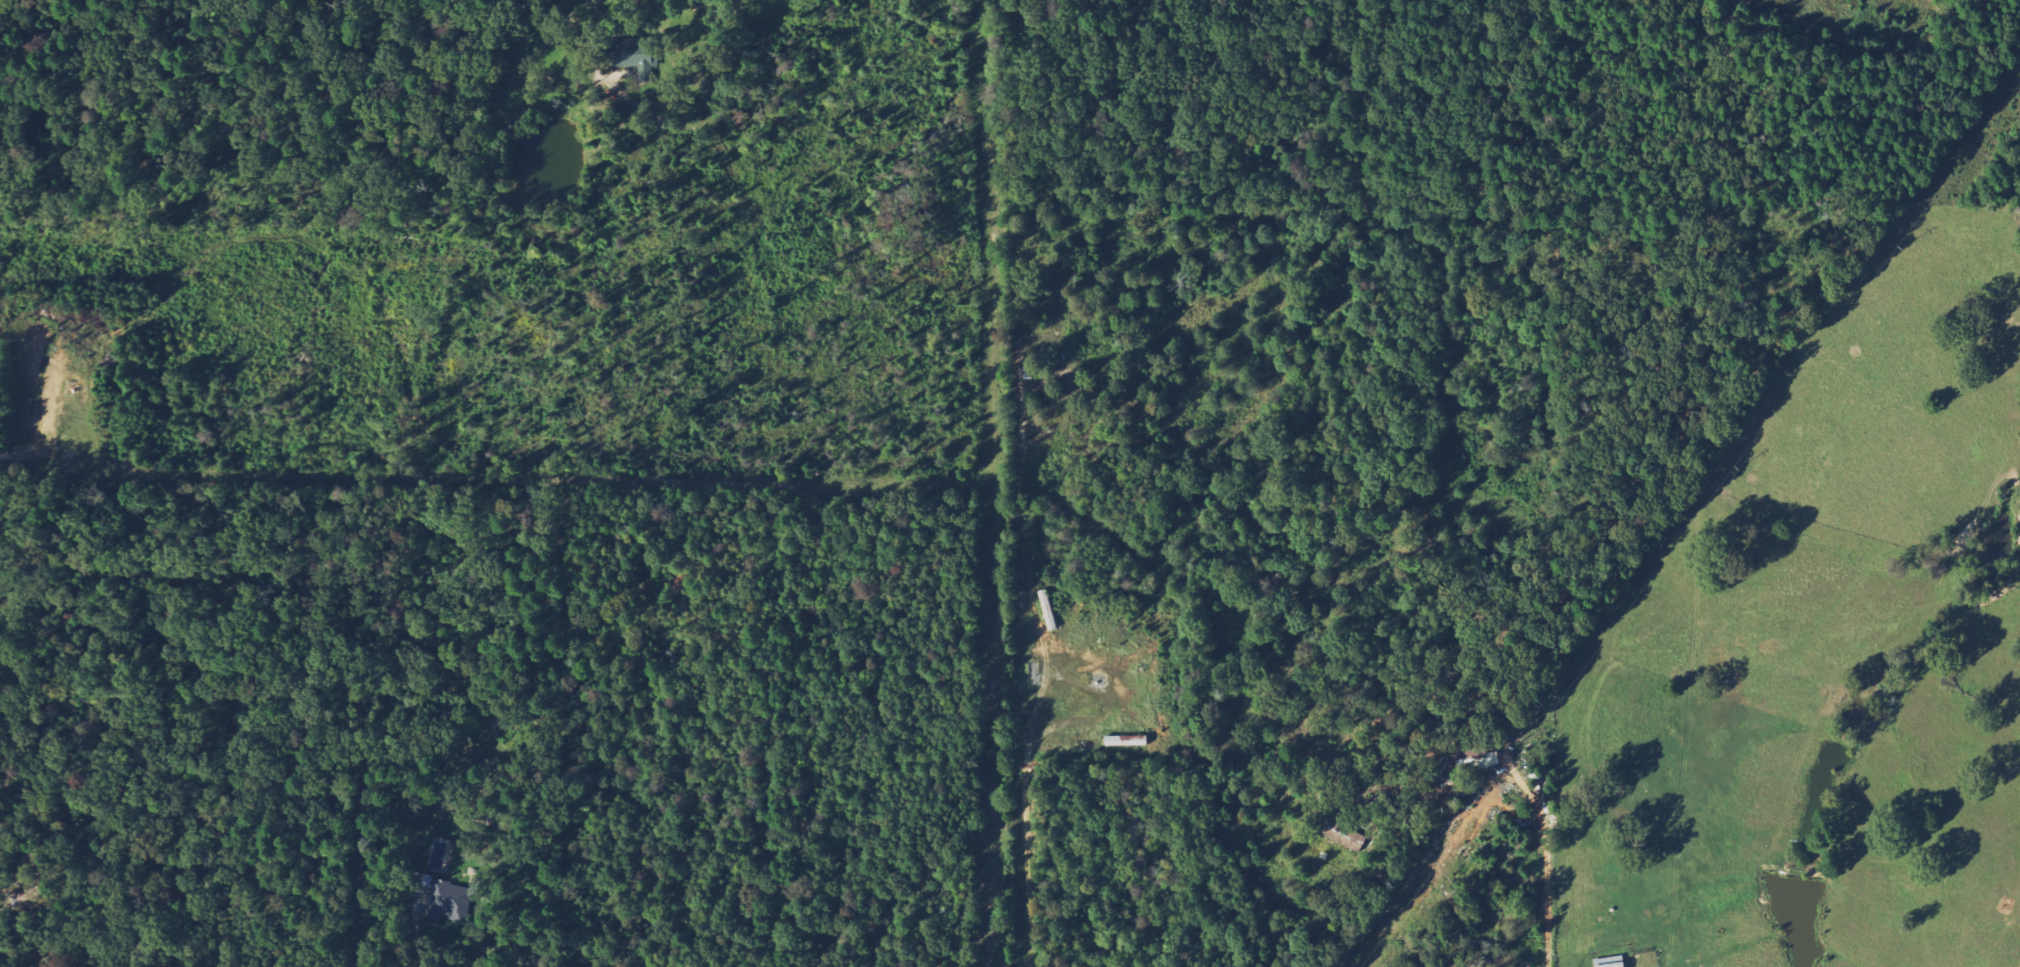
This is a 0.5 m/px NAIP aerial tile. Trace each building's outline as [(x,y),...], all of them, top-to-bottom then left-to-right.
[(612,40),(613,68),(638,67),(638,83),(654,82),(653,67),(657,67),(655,38),(612,40)] [(1139,737),(1105,738),(1105,747),(1140,746),(1139,737)] [(1500,767),(1498,752),(1487,753),(1486,745),(1471,747),(1473,769),(1500,767)] [(1368,837),(1329,819),(1322,836),(1360,854),(1368,837)] [(430,889),(426,919),(441,922),(441,920),(464,923),(467,900),(462,900),(464,884),(421,877),(420,887),(430,889)] [(1593,966),(1624,966),(1622,957),(1593,964),(1593,966)]
